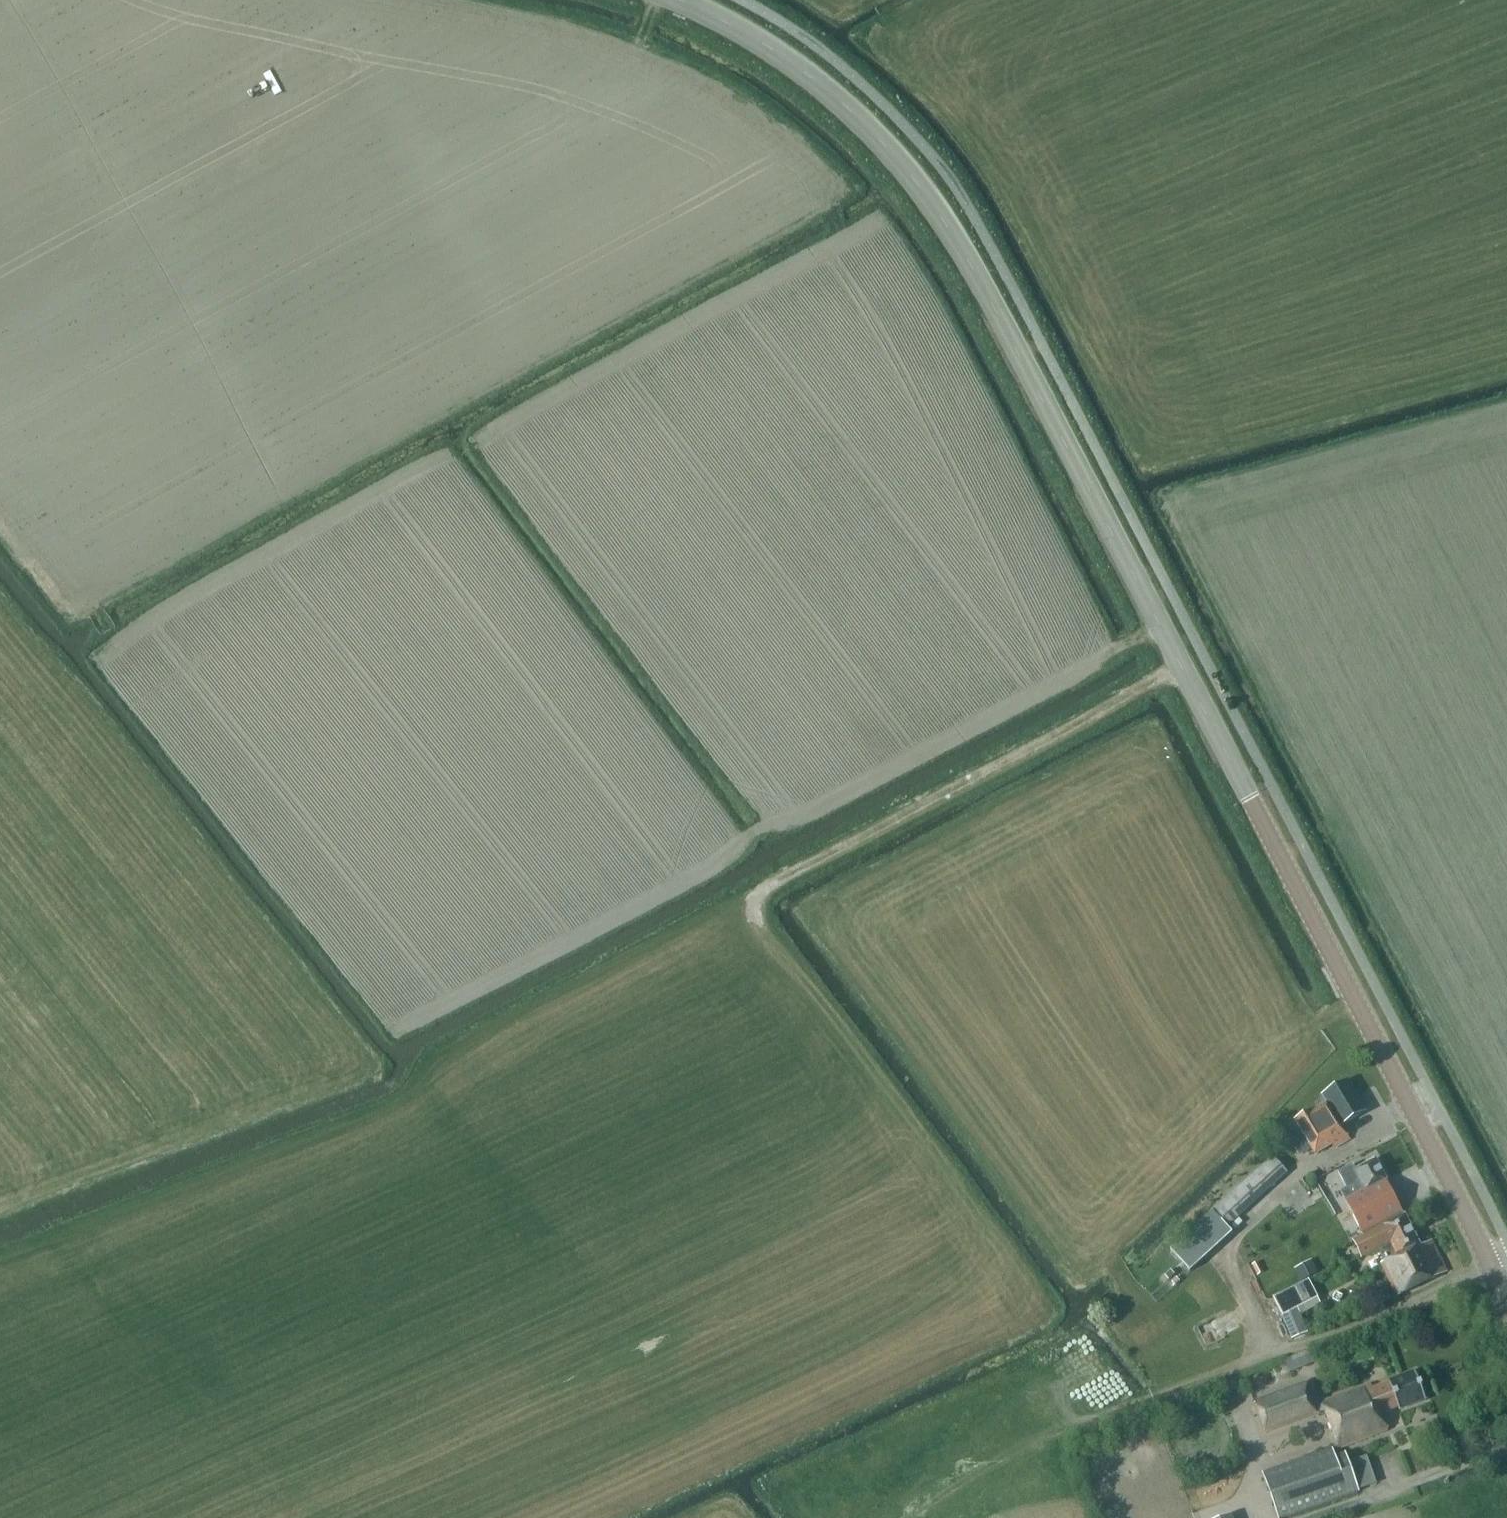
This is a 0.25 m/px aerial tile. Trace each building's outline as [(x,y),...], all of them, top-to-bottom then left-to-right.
[(1334,1147),(1348,1139),(1341,1126),(1367,1111),(1348,1079),(1321,1095),(1325,1103),(1294,1122),(1313,1154),(1332,1143),(1334,1147)] [(1213,1211),(1211,1209),(1175,1243),(1193,1263),(1229,1231),(1226,1227),(1287,1174),(1273,1158),(1213,1211)] [(1341,1193),(1362,1234),(1401,1214),(1384,1180),(1386,1179),(1375,1158),(1355,1169),(1353,1165),(1338,1172),(1347,1190),(1341,1193)] [(1446,1272),(1431,1240),(1419,1246),(1404,1216),(1353,1241),(1361,1259),(1378,1250),(1383,1262),(1380,1264),(1396,1296),(1446,1272)] [(1311,1261),(1294,1270),(1300,1281),(1317,1272),(1311,1261)] [(1321,1305),(1308,1280),(1273,1299),(1282,1316),(1281,1317),(1291,1340),(1307,1332),(1300,1315),(1321,1305)] [(1284,1360),(1288,1372),(1315,1362),(1311,1349),(1284,1360)] [(1371,1388),(1369,1384),(1320,1402),(1322,1405),(1317,1406),(1308,1382),(1253,1401),(1264,1433),(1325,1411),(1338,1448),(1387,1431),(1381,1414),(1399,1407),(1400,1409),(1425,1400),(1415,1372),(1371,1388)] [(1335,1458),(1332,1450),(1262,1474),(1278,1517),(1279,1517),(1357,1491),(1345,1454),(1335,1458)]
